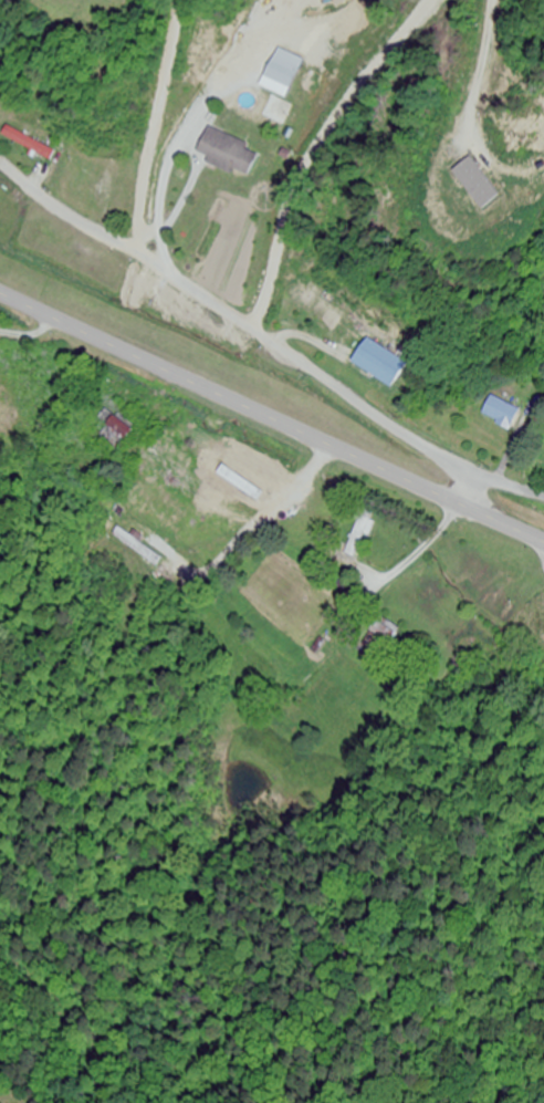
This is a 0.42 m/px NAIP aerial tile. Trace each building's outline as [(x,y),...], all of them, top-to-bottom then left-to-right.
[(301,60),(276,49),(263,79),(288,90),(301,60)] [(51,163),(56,152),(5,128),(0,138),(0,139),(51,163)] [(209,130),(196,158),(245,179),(257,152),(209,130)] [(349,362),(390,388),(406,364),(365,338),(349,362)] [(520,410),(490,397),(481,416),(511,430),(520,410)] [(100,420),(109,426),(100,439),(122,453),(138,429),(107,409),(100,420)] [(275,486),(236,463),(231,473),(270,495),(275,486)] [(377,518),(363,510),(349,535),(362,543),(377,518)] [(162,560),(136,539),(131,545),(156,566),(162,560)] [(347,596),(356,587),(345,577),(336,586),(347,596)] [(401,632),(383,620),(373,635),(391,647),(401,632)]
